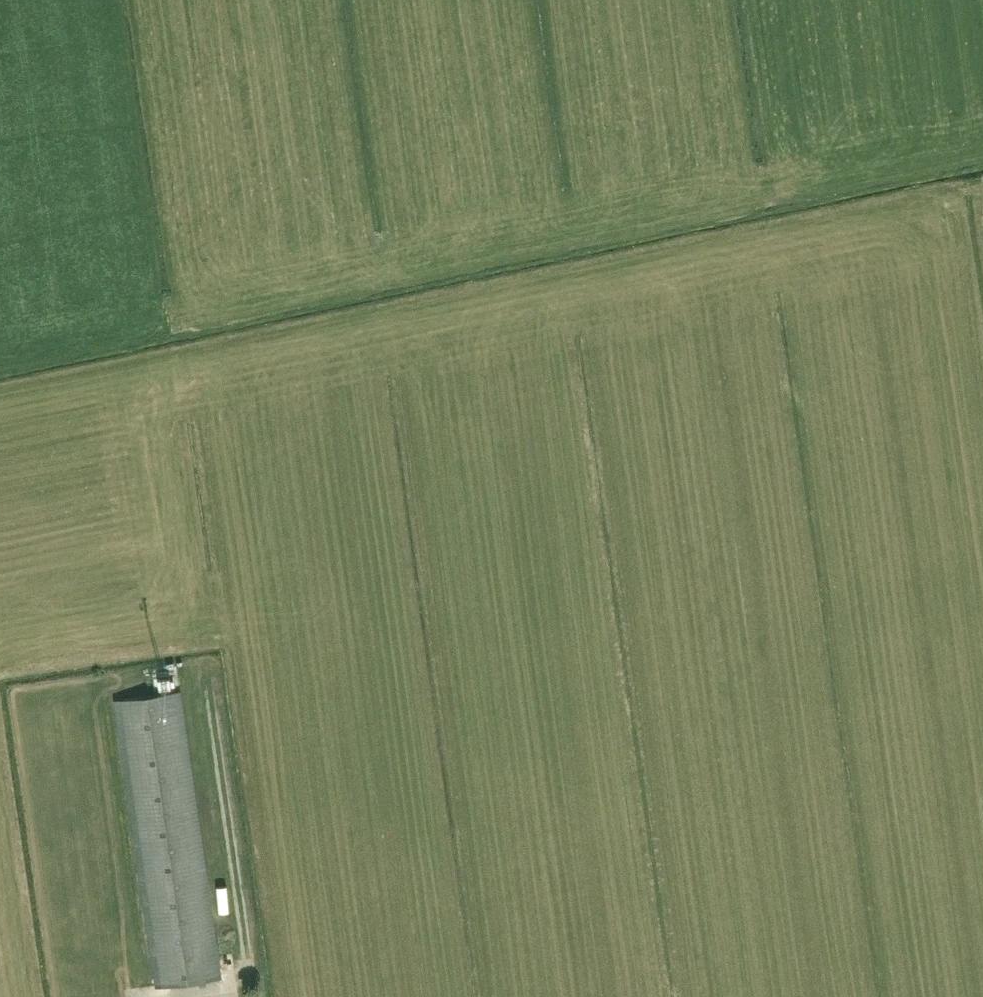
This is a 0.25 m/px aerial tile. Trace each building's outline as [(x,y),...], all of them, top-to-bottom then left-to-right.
[(179,690),(115,699),(157,985),(221,975),(179,690)]
